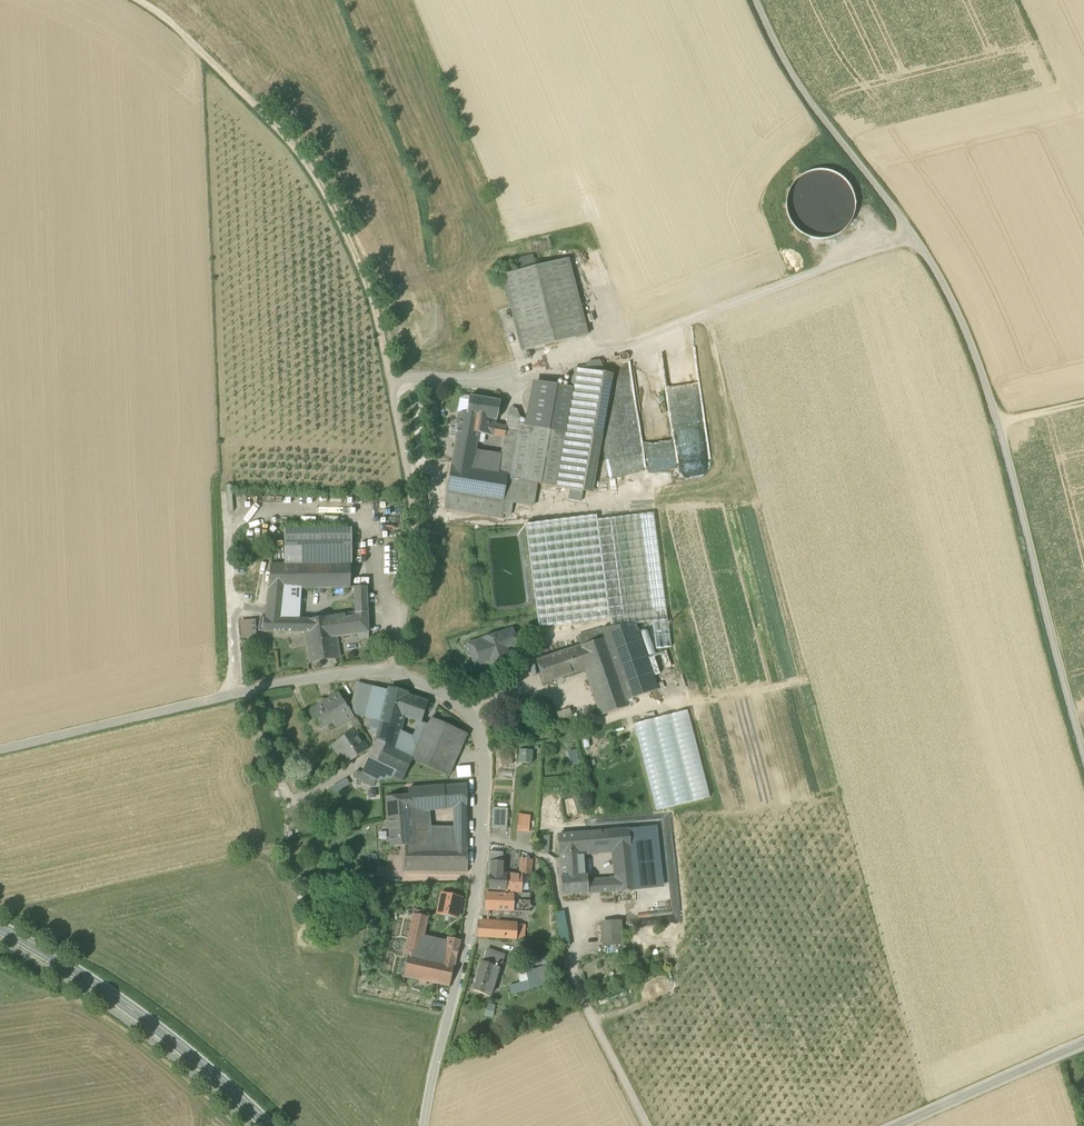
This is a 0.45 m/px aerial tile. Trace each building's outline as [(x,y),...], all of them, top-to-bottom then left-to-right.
[(829,171),(815,171),(803,175),(793,184),(787,196),(786,210),(791,222),(800,232),(812,238),(826,239),(838,234),(848,225),(854,213),(855,200),(850,187),(841,177),(829,171)] [(503,276),(523,352),(587,336),(568,260),(503,276)] [(663,359),(633,362),(642,436),(645,435),(650,483),(677,480),(663,359)] [(587,363),(586,370),(603,373),(604,370),(600,361),(591,361),(587,363)] [(565,432),(601,438),(613,375),(603,373),(586,370),(576,368),(572,388),(565,432)] [(533,381),(525,425),(565,432),(572,388),(533,381)] [(469,397),(466,414),(496,420),(500,401),(469,397)] [(501,454),(497,473),(508,475),(503,501),(513,503),(533,506),(537,484),(555,487),(565,432),(525,425),(519,424),(520,418),(517,410),(510,409),(509,416),(506,427),(507,427),(503,453),(501,453),(501,454)] [(493,436),(496,420),(466,414),(460,412),(451,465),(472,469),(476,450),(479,433),(493,436)] [(601,438),(565,432),(555,487),(571,489),(583,491),(592,493),(601,438)] [(501,454),(476,450),(472,469),(497,473),(501,454)] [(447,492),(503,501),(508,475),(497,473),(472,469),(451,465),(447,492)] [(583,491),(571,489),(570,500),(581,502),(583,491)] [(511,514),(513,503),(503,501),(447,492),(444,509),(451,510),(503,519),(504,514),(504,513),(511,514)] [(609,618),(610,628),(635,624),(652,622),(667,620),(653,513),(597,520),(596,521),(609,618)] [(525,525),(539,628),(609,618),(596,521),(597,520),(596,516),(525,525)] [(288,564),(350,563),(350,529),(285,530),(286,564),(288,564)] [(350,563),(288,564),(285,588),(290,588),(301,588),(351,588),(350,563)] [(267,606),(285,588),(288,564),(286,564),(271,564),(267,606)] [(337,637),(358,634),(369,632),(368,618),(367,587),(354,587),(355,613),(333,616),(330,616),(311,619),(300,618),(282,617),(280,632),(305,632),(314,631),(316,640),(337,637)] [(300,618),(301,588),(285,588),(282,616),(282,617),(300,618)] [(266,613),(282,616),(267,606),(266,613)] [(264,632),(280,632),(282,617),(282,616),(266,613),(264,632)] [(239,620),(240,637),(256,635),(255,619),(239,620)] [(667,620),(652,622),(656,649),(671,647),(667,620)] [(610,628),(600,629),(604,639),(626,701),(658,690),(635,624),(610,628)] [(502,632),(508,648),(509,647),(517,644),(512,629),(502,632)] [(577,636),(581,646),(604,639),(600,629),(577,636)] [(648,630),(640,633),(648,656),(656,653),(648,630)] [(340,657),(337,637),(316,640),(314,631),(305,632),(309,661),(340,657)] [(471,655),(475,666),(493,660),(494,663),(507,658),(503,649),(508,648),(502,632),(472,643),(475,653),(471,655)] [(604,639),(581,646),(588,668),(605,714),(628,707),(626,701),(604,639)] [(475,653),(472,643),(462,646),(466,657),(471,655),(475,653)] [(537,661),(545,683),(588,668),(581,646),(537,661)] [(666,653),(661,655),(666,668),(671,667),(666,653)] [(657,666),(652,668),(657,682),(662,680),(657,666)] [(367,717),(370,718),(380,721),(383,710),(388,690),(374,687),(374,688),(358,684),(353,704),(356,713),(367,716),(367,717)] [(388,690),(383,710),(402,716),(419,722),(421,723),(421,722),(428,702),(407,695),(388,690)] [(309,712),(318,727),(339,714),(346,724),(354,718),(348,709),(339,694),(309,712)] [(557,713),(562,726),(575,721),(570,709),(557,713)] [(399,730),(402,716),(383,710),(380,721),(377,734),(376,740),(377,741),(378,740),(394,748),(399,730)] [(712,798),(693,711),(638,722),(657,810),(712,798)] [(377,734),(380,721),(370,718),(368,726),(372,732),(377,734)] [(421,741),(414,757),(413,760),(443,773),(461,733),(431,719),(428,725),(421,741)] [(421,741),(428,725),(421,722),(421,723),(419,722),(413,737),(421,741)] [(332,745),(346,765),(369,749),(355,729),(332,745)] [(413,737),(399,730),(394,748),(414,757),(421,741),(413,737)] [(461,733),(443,773),(450,776),(467,735),(461,733)] [(377,741),(369,758),(405,775),(413,760),(414,757),(394,748),(378,740),(377,741)] [(534,762),(535,749),(521,749),(521,761),(534,762)] [(402,782),(405,775),(369,758),(366,765),(361,773),(376,780),(393,778),(402,782)] [(245,772),(247,781),(272,775),(270,767),(245,772)] [(376,780),(361,773),(357,770),(353,777),(373,787),(376,780)] [(446,809),(455,809),(467,808),(466,785),(444,786),(446,809)] [(409,796),(411,812),(413,812),(429,811),(446,809),(444,786),(408,789),(409,796)] [(404,871),(415,872),(413,842),(412,824),(411,817),(411,812),(409,796),(386,798),(390,847),(405,846),(404,871)] [(467,818),(467,808),(455,809),(455,818),(467,818)] [(491,828),(507,829),(508,809),(492,808),(491,828)] [(430,823),(429,811),(413,812),(414,816),(411,817),(412,824),(430,823)] [(530,815),(519,814),(517,831),(529,832),(530,815)] [(467,873),(467,818),(455,818),(455,827),(455,842),(432,842),(413,842),(415,872),(467,873)] [(412,824),(413,842),(432,842),(431,827),(430,823),(412,824)] [(455,827),(431,827),(432,842),(455,842),(455,827)] [(583,852),(615,849),(630,848),(628,829),(558,835),(559,854),(583,852)] [(615,849),(618,882),(619,891),(635,890),(630,848),(615,849)] [(490,890),(506,891),(507,875),(501,874),(503,853),(489,852),(487,874),(491,875),(490,890)] [(584,859),(583,852),(559,854),(561,877),(585,876),(585,873),(584,859)] [(591,858),(584,859),(585,873),(587,873),(587,875),(592,875),(591,858)] [(521,873),(529,873),(530,859),(521,859),(521,873)] [(561,882),(562,895),(588,893),(588,883),(587,875),(587,873),(585,873),(585,876),(561,877),(561,882)] [(522,876),(507,875),(506,891),(521,892),(522,876)] [(618,882),(600,883),(600,892),(619,891),(618,882)] [(588,893),(600,892),(600,883),(588,883),(588,893)] [(485,910),(513,911),(513,894),(485,893),(485,910)] [(461,898),(442,894),(438,913),(457,918),(461,898)] [(513,894),(513,911),(522,912),(522,911),(530,912),(531,900),(521,900),(521,894),(513,894)] [(410,937),(422,939),(423,935),(427,918),(414,915),(410,937)] [(604,923),(605,945),(621,944),(619,922),(604,923)] [(477,937),(522,940),(523,926),(478,923),(477,937)] [(443,962),(448,941),(423,935),(422,939),(418,956),(443,962)] [(447,985),(450,986),(460,940),(458,940),(448,938),(448,941),(443,962),(418,956),(422,939),(410,937),(406,954),(408,955),(404,976),(447,985)] [(487,948),(485,955),(499,959),(497,966),(499,967),(501,968),(505,954),(487,948)] [(483,962),(497,966),(499,959),(485,955),(483,962)] [(473,990),(490,996),(499,967),(497,966),(483,962),(482,962),(473,990)] [(546,966),(535,969),(541,986),(550,984),(546,966)] [(529,980),(531,989),(541,986),(535,969),(526,972),(529,980)] [(518,974),(521,983),(529,980),(526,972),(518,974)] [(517,993),(531,989),(529,980),(521,983),(514,985),(517,993)]
